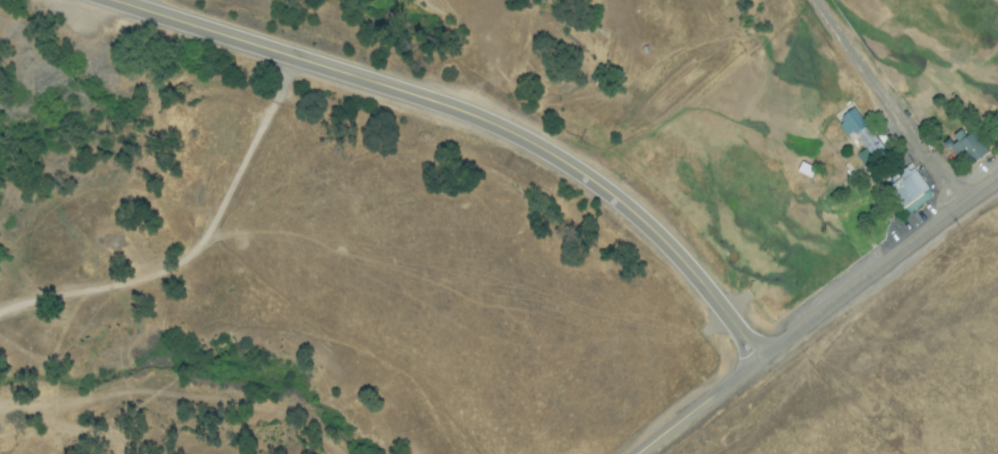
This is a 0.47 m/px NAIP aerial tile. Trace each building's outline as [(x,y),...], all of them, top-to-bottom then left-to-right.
[(885,153),(854,108),(837,120),(848,136),(853,133),(864,150),(856,156),(869,175),(877,170),(871,162),(885,153)] [(948,143),(968,168),(988,151),(968,126),(948,143)] [(883,183),(907,163),(935,196),(910,216),(883,183)]
